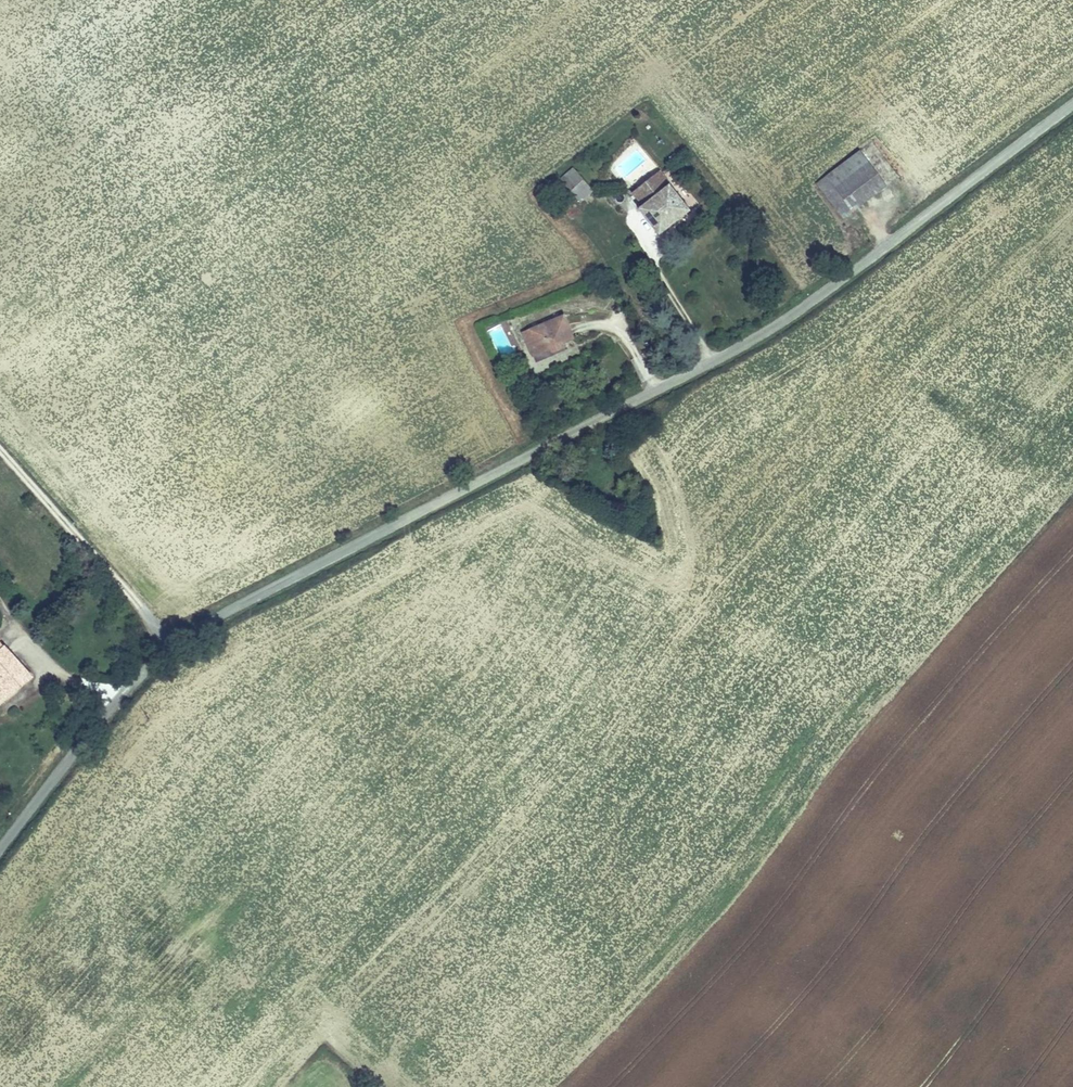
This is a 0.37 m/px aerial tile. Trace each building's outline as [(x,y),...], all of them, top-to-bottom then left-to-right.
[(857,154),(886,188),(900,177),(872,142),(857,154)] [(845,219),(886,188),(857,154),(819,184),(845,219)] [(581,203),(594,192),(575,169),(562,179),(581,203)] [(658,173),(633,194),(642,206),(638,209),(660,235),(690,210),(658,173)] [(574,338),(563,316),(533,330),(543,352),(574,338)] [(543,352),(533,330),(524,334),(534,356),(543,352)] [(29,680),(0,647),(0,705),(29,680)]
